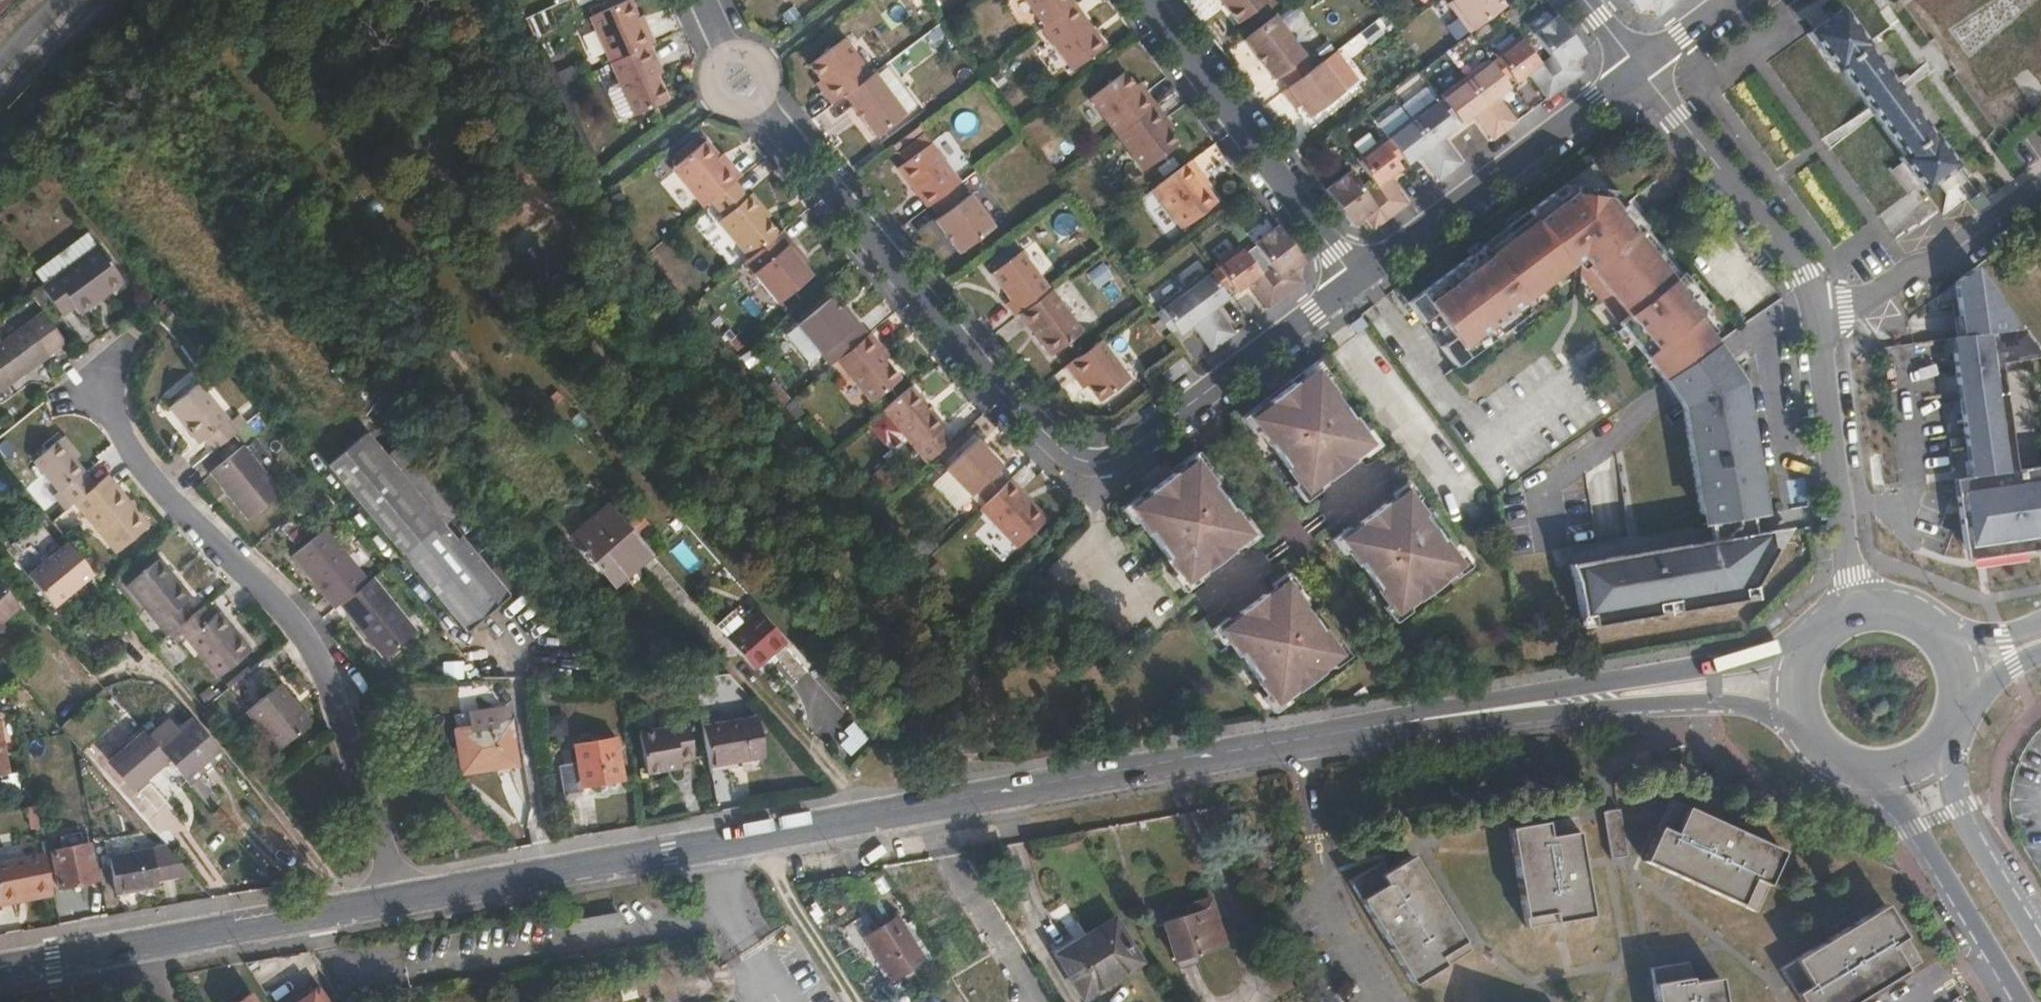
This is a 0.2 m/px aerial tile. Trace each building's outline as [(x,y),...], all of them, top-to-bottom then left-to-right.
[(610,63),(650,45),(653,43),(646,27),(643,28),(638,17),(630,0),(626,0),(589,17),(610,63)] [(1044,26),(1074,3),(1071,0),(1024,0),(1044,26)] [(1268,0),(1220,0),(1238,24),(1269,1),(1268,0)] [(1469,33),(1471,31),(1499,10),(1505,5),(1501,0),(1451,0),(1447,3),(1469,33)] [(1658,15),(1671,6),(1666,0),(1629,0),(1638,12),(1649,4),(1658,15)] [(1044,26),(1041,29),(1072,71),(1105,46),(1074,3),(1044,26)] [(1840,11),(1810,34),(1835,67),(1838,65),(1904,155),(1900,158),(1923,189),(1953,165),(1931,135),(1929,136),(1863,46),(1865,45),(1840,11)] [(1287,88),(1314,68),(1275,16),(1243,39),(1273,80),(1278,76),(1287,88)] [(1584,52),(1556,16),(1533,34),(1550,58),(1569,82),(1582,72),(1573,61),(1584,52)] [(820,90),(832,104),(844,95),(872,74),(843,37),(809,64),(820,80),(825,86),(820,90)] [(1497,58),(1500,62),(1510,77),(1516,83),(1528,75),(1547,99),(1559,90),(1541,65),(1521,40),(1497,58)] [(650,45),(610,63),(634,116),(668,100),(657,76),(651,62),(656,59),(650,45)] [(1550,58),(1541,65),(1559,90),(1569,82),(1550,58)] [(651,62),(657,76),(663,73),(656,59),(651,62)] [(1345,92),(1322,62),(1314,68),(1287,88),(1282,91),(1292,105),(1297,101),(1301,106),(1309,118),(1345,92)] [(1491,62),(1467,81),(1504,131),(1516,122),(1498,97),(1510,88),(1505,81),(1494,66),(1491,62)] [(1500,62),(1497,64),(1507,79),(1510,77),(1500,62)] [(1497,64),(1494,66),(1505,81),(1507,79),(1497,64)] [(1116,135),(1156,105),(1144,89),(1141,93),(1135,86),(1125,71),(1088,98),(1116,135)] [(905,114),(874,73),(872,74),(844,95),(875,137),(905,114)] [(816,83),(820,90),(825,86),(820,80),(816,83)] [(1504,131),(1467,81),(1442,99),(1445,103),(1456,117),(1461,125),(1473,115),(1492,140),(1504,131)] [(1141,93),(1144,89),(1140,83),(1135,86),(1141,93)] [(1296,109),(1301,106),(1297,101),(1292,105),(1296,109)] [(1437,103),(1412,121),(1450,172),(1462,162),(1444,137),(1456,128),(1451,121),(1440,107),(1437,103)] [(1445,103),(1442,105),(1453,119),(1456,117),(1445,103)] [(1167,120),(1156,105),(1116,135),(1143,171),(1179,144),(1168,130),(1163,123),(1167,120)] [(1453,119),(1442,105),(1440,107),(1451,121),(1453,119)] [(1173,127),(1167,120),(1163,123),(1168,130),(1173,127)] [(1450,172),(1412,121),(1388,139),(1391,143),(1402,158),(1407,165),(1419,156),(1438,180),(1450,172)] [(672,169),(703,207),(710,202),(734,182),(741,177),(729,163),(726,165),(719,156),(705,140),(672,169)] [(897,167),(927,208),(930,205),(955,187),(961,182),(931,142),(897,167)] [(1382,143),(1357,162),(1376,188),(1395,213),(1409,203),(1389,178),(1402,169),(1397,162),(1386,148),(1382,143)] [(1391,143),(1388,146),(1399,160),(1402,158),(1391,143)] [(1399,160),(1388,146),(1386,148),(1397,162),(1399,160)] [(722,154),(719,156),(726,165),(729,163),(722,154)] [(1201,174),(1190,160),(1152,189),(1182,229),(1217,203),(1205,186),(1198,177),(1201,174)] [(1349,171),(1325,189),(1353,227),(1364,219),(1373,230),(1379,225),(1386,220),(1367,195),(1349,171)] [(1208,184),(1201,174),(1198,177),(1205,186),(1208,184)] [(734,182),(710,202),(723,217),(717,221),(748,258),(778,233),(767,220),(759,211),(762,208),(751,194),(747,197),(734,182)] [(1563,185),(1551,194),(1555,201),(1566,194),(1575,194),(1576,187),(1563,185)] [(955,187),(930,205),(938,217),(934,220),(958,253),(994,227),(969,194),(964,197),(955,187)] [(1580,276),(1663,379),(1713,345),(1715,343),(1695,318),(1709,307),(1638,220),(1633,225),(1619,208),(1619,209),(1611,199),(1602,198),(1603,190),(1576,187),(1575,194),(1566,194),(1555,201),(1551,194),(1406,303),(1455,367),(1530,311),(1523,301),(1581,258),(1585,263),(1581,265),(1580,276)] [(1395,213),(1376,188),(1367,195),(1386,220),(1395,213)] [(1633,225),(1638,220),(1615,192),(1603,190),(1602,198),(1611,199),(1619,209),(1619,208),(1633,225)] [(770,217),(762,208),(759,211),(767,220),(770,217)] [(1305,263),(1277,225),(1253,243),(1271,268),(1289,292),(1302,283),(1294,272),(1305,263)] [(748,258),(743,262),(777,304),(812,276),(803,265),(796,257),(801,254),(781,230),(778,233),(748,258)] [(44,285),(97,245),(88,232),(34,272),(44,285)] [(41,287),(62,316),(74,308),(79,315),(124,282),(97,245),(44,285),(41,287)] [(1261,275),(1239,246),(1214,264),(1217,269),(1231,287),(1236,293),(1249,284),(1267,309),(1280,300),(1261,275)] [(1005,304),(1015,317),(1020,313),(1051,290),(1020,250),(990,273),(1010,300),(1005,304)] [(796,257),(803,265),(807,261),(801,254),(796,257)] [(1289,292),(1271,268),(1261,275),(1280,300),(1289,292)] [(2040,538),(2040,477),(2038,466),(2015,469),(2007,470),(1992,364),(1999,363),(2020,360),(2019,355),(2039,352),(1974,268),(1954,283),(1959,316),(1962,336),(1956,337),(1958,352),(1962,384),(1964,399),(1959,400),(1970,477),(1970,481),(1962,482),(1972,548),(2040,538)] [(1217,269),(1214,271),(1227,289),(1231,287),(1217,269)] [(1207,270),(1182,288),(1223,342),(1235,333),(1217,308),(1228,299),(1224,292),(1210,274),(1207,270)] [(1227,289),(1214,271),(1210,274),(1224,292),(1227,289)] [(1051,290),(1020,313),(1052,355),(1081,332),(1051,290)] [(797,326),(830,366),(836,361),(868,334),(848,311),(844,315),(840,310),(830,298),(797,326)] [(844,306),(840,310),(844,315),(848,311),(844,306)] [(1161,310),(1156,314),(1170,332),(1174,328),(1161,310)] [(0,343),(0,391),(66,343),(43,311),(0,343)] [(1959,316),(1953,317),(1956,337),(1962,336),(1959,316)] [(880,345),(870,333),(868,334),(836,361),(871,403),(901,379),(885,360),(875,349),(880,345)] [(1100,341),(1065,367),(1075,379),(1080,376),(1087,385),(1100,402),(1130,380),(1100,341)] [(1741,381),(1715,343),(1713,345),(1737,381),(1741,381)] [(890,356),(880,345),(875,349),(885,360),(890,356)] [(1713,345),(1663,379),(1681,406),(1699,513),(1706,512),(1711,540),(1711,543),(1699,545),(1689,544),(1640,552),(1640,555),(1615,559),(1605,559),(1568,565),(1575,582),(1580,617),(1591,616),(1593,626),(1657,614),(1655,604),(1665,602),(1675,601),(1677,611),(1744,599),(1742,589),(1753,587),(1750,574),(1759,572),(1760,567),(1761,562),(1763,557),(1765,552),(1769,547),(1772,543),(1773,542),(1774,541),(1775,539),(1775,537),(1774,536),(1774,533),(1773,532),(1771,531),(1769,531),(1768,531),(1767,531),(1754,533),(1751,515),(1764,513),(1759,484),(1756,485),(1755,461),(1741,381),(1737,381),(1713,345)] [(2019,355),(2020,360),(2040,358),(2040,355),(2039,352),(2019,355)] [(1165,370),(1173,380),(1190,367),(1182,357),(1165,370)] [(1999,363),(1992,364),(2007,470),(2015,469),(1999,363)] [(1161,374),(1168,383),(1173,380),(1165,370),(1161,374)] [(1270,404),(1250,419),(1305,493),(1325,478),(1327,481),(1352,462),(1350,459),(1370,444),(1315,370),(1295,385),(1293,382),(1267,400),(1270,404)] [(1080,376),(1075,379),(1082,389),(1087,385),(1080,376)] [(204,440),(213,451),(234,435),(247,424),(239,414),(230,421),(199,383),(168,408),(199,444),(204,440)] [(882,410),(926,463),(949,442),(940,430),(945,425),(911,386),(882,410)] [(258,427),(252,420),(247,424),(234,435),(240,442),(258,427)] [(444,526),(386,456),(366,433),(327,465),(467,632),(510,596),(461,537),(457,541),(444,526)] [(73,503),(97,484),(75,460),(80,455),(64,436),(33,461),(58,492),(52,497),(64,511),(73,503)] [(974,492),(985,503),(1007,480),(997,470),(1002,466),(975,439),(944,470),(970,497),(974,492)] [(400,444),(386,456),(444,526),(458,514),(400,444)] [(243,445),(209,473),(247,520),(282,492),(243,445)] [(1149,494),(1129,510),(1184,584),(1204,568),(1206,571),(1231,552),(1229,550),(1250,535),(1194,460),(1174,476),(1172,473),(1147,491),(1149,494)] [(149,525),(108,475),(97,484),(73,503),(115,553),(149,525)] [(1970,481),(1970,477),(1954,479),(1963,549),(1972,548),(1962,482),(1970,481)] [(985,503),(979,509),(1017,548),(1046,519),(1009,479),(1007,480),(985,503)] [(1360,525),(1340,540),(1395,614),(1415,599),(1418,602),(1443,583),(1441,580),(1461,565),(1406,491),(1385,506),(1383,503),(1358,522),(1360,525)] [(652,553),(608,504),(570,537),(614,587),(652,553)] [(291,556),(335,609),(340,605),(369,581),(325,528),(291,556)] [(1972,548),(1973,558),(2040,549),(2040,538),(1972,548)] [(54,608),(94,575),(67,542),(27,575),(54,608)] [(125,586),(166,636),(176,627),(189,617),(181,606),(192,597),(159,558),(125,586)] [(418,633),(373,577),(369,581),(340,605),(384,660),(418,633)] [(1239,615),(1219,630),(1274,704),(1295,688),(1297,692),(1321,672),(1320,670),(1340,655),(1285,581),(1265,596),(1262,593),(1237,611),(1239,615)] [(1,624),(20,607),(0,584),(0,625),(1,624)] [(1755,597),(1753,587),(1742,589),(1744,599),(1755,597)] [(1667,613),(1677,611),(1675,601),(1665,602),(1655,604),(1657,614),(1667,613)] [(212,617),(202,606),(189,617),(176,627),(218,678),(252,650),(220,611),(212,617)] [(726,637),(755,670),(785,643),(757,611),(726,637)] [(1591,616),(1580,617),(1582,627),(1593,626),(1591,616)] [(16,680),(14,681),(17,701),(32,698),(16,680)] [(280,684),(245,712),(277,750),(312,722),(280,684)] [(209,687),(198,696),(204,703),(215,695),(209,687)] [(702,726),(709,767),(764,756),(757,717),(702,726)] [(184,778),(219,748),(193,718),(179,729),(171,720),(150,738),(184,778)] [(0,720),(0,776),(9,774),(0,720)] [(510,721),(455,730),(461,774),(517,765),(510,721)] [(688,723),(638,732),(646,775),(681,768),(679,762),(694,759),(688,723)] [(186,781),(184,778),(150,738),(145,732),(110,762),(137,794),(157,777),(171,793),(186,781)] [(578,762),(558,765),(563,795),(583,792),(582,787),(622,779),(615,739),(575,745),(578,762)] [(189,784),(225,754),(219,748),(184,778),(189,784)] [(36,806),(26,807),(30,829),(40,828),(36,806)] [(1610,858),(1626,855),(1619,808),(1602,811),(1610,858)] [(1685,808),(1671,840),(1677,843),(1686,822),(1695,826),(1700,814),(1685,808)] [(1755,912),(1783,851),(1700,814),(1695,826),(1686,822),(1677,843),(1671,840),(1658,869),(1755,912)] [(1574,816),(1556,819),(1558,834),(1576,831),(1574,816)] [(1524,927),(1591,915),(1576,831),(1558,834),(1556,819),(1508,827),(1524,927)] [(90,843),(50,852),(58,888),(97,880),(90,843)] [(155,883),(192,875),(165,845),(109,856),(115,895),(156,887),(155,883)] [(53,895),(45,853),(0,862),(0,900),(30,894),(31,900),(53,895)] [(1410,984),(1468,949),(1410,855),(1385,870),(1380,860),(1348,880),(1410,984)] [(31,900),(30,894),(0,900),(0,906),(31,900)] [(1190,915),(1189,915),(1208,947),(1222,943),(1208,899),(1188,905),(1190,915)] [(1920,961),(1884,904),(1793,960),(1803,975),(1789,984),(1800,1001),(1853,1001),(1920,961)] [(567,923),(570,940),(625,931),(622,914),(567,923)] [(1208,947),(1189,915),(1164,923),(1174,957),(1208,947)] [(921,958),(896,917),(865,938),(890,978),(921,958)] [(1113,918),(1074,941),(1101,985),(1140,961),(1113,918)] [(1101,985),(1074,941),(1054,953),(1081,997),(1101,985)] [(1793,960),(1779,968),(1789,984),(1803,975),(1793,960)] [(1655,1001),(1723,1001),(1718,979),(1690,983),(1686,963),(1668,967),(1672,987),(1652,990),(1655,1001)] [(1668,967),(1649,970),(1652,990),(1672,987),(1668,967)] [(298,1001),(327,1001),(318,988),(298,1001)] [(251,991),(235,1001),(257,1001),(251,991)]
